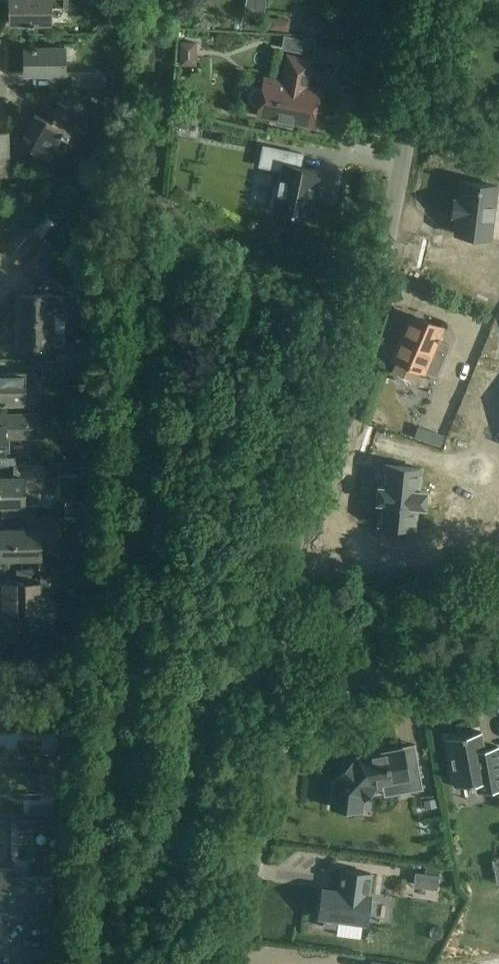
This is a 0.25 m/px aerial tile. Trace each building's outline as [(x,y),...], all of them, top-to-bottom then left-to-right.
[(10,23),(51,22),(51,9),(69,8),(68,0),(10,0),(10,23)] [(65,47),(44,48),(24,48),(25,74),(65,73),(65,47)] [(251,103),(254,104),(259,105),(257,115),(277,119),(276,123),(292,127),(293,122),(313,126),(320,89),(308,86),(313,60),(287,55),(282,81),(264,78),(262,87),(257,86),(255,86),(253,86),(251,88),(248,90),(247,92),(246,95),(247,97),(247,99),(249,102),(250,103),(251,103)] [(72,88),(102,88),(102,73),(72,73),(72,88)] [(20,144),(38,153),(49,158),(62,133),(67,135),(78,112),(47,97),(38,115),(35,113),(20,144)] [(273,211),(307,218),(313,188),(316,189),(320,171),(300,167),(303,154),(264,146),(260,166),(282,170),(278,188),(274,187),(270,205),(274,206),(273,211)] [(457,216),(455,234),(491,238),(497,186),(462,182),(459,199),(455,199),(453,215),(457,216)] [(10,254),(19,264),(41,242),(32,233),(10,254)] [(22,266),(34,276),(55,251),(43,241),(22,266)] [(53,294),(19,294),(18,319),(53,319),(69,319),(69,294),(53,294)] [(395,360),(397,360),(392,373),(395,379),(407,384),(414,382),(419,370),(436,377),(449,345),(438,340),(439,337),(436,336),(440,327),(414,316),(395,360)] [(53,319),(18,319),(18,343),(52,344),(59,344),(59,359),(91,360),(91,344),(64,344),(64,331),(53,331),(53,319)] [(43,361),(43,376),(76,376),(75,361),(43,361)] [(7,373),(0,373),(0,401),(25,401),(25,384),(38,384),(38,373),(7,373)] [(5,454),(5,438),(39,438),(39,414),(0,414),(0,454),(5,454)] [(34,465),(14,465),(14,477),(0,477),(0,505),(26,505),(26,491),(45,491),(45,465),(34,465)] [(375,486),(374,502),(382,503),(379,524),(415,528),(417,507),(425,508),(427,491),(419,490),(421,469),(386,465),(383,486),(375,486)] [(59,517),(44,517),(24,517),(24,529),(0,530),(0,557),(40,557),(40,542),(59,542),(59,517)] [(57,569),(37,569),(17,569),(17,581),(1,581),(1,610),(25,610),(25,611),(25,612),(25,614),(25,615),(26,618),(27,619),(28,620),(28,621),(29,622),(31,624),(34,625),(36,626),(38,627),(40,627),(43,627),(46,626),(48,625),(49,624),(52,623),(52,622),(53,620),(55,618),(55,617),(56,614),(56,613),(56,611),(56,609),(56,607),(55,605),(53,602),(53,601),(51,599),(50,599),(47,597),(46,597),(43,596),(41,596),(41,592),(57,592),(57,569)] [(58,719),(57,733),(66,734),(67,720),(58,719)] [(496,746),(484,749),(481,732),(446,738),(455,787),(477,783),(478,793),(498,789),(498,754),(498,746),(496,746)] [(66,734),(57,733),(56,747),(65,748),(66,734)] [(342,776),(335,783),(332,807),(360,810),(362,796),(373,784),(407,778),(410,791),(423,789),(418,764),(407,766),(404,750),(359,758),(353,765),(352,764),(341,775),(342,776)] [(49,759),(48,773),(57,774),(58,760),(49,759)] [(57,774),(48,773),(47,787),(56,788),(57,774)] [(30,815),(55,815),(55,806),(30,806),(30,815)] [(31,830),(31,821),(17,821),(17,830),(31,830)] [(46,821),(31,821),(31,830),(46,830),(46,821)] [(61,821),(46,821),(46,830),(61,830),(61,821)] [(10,912),(11,869),(0,869),(0,912),(10,912)] [(27,920),(31,920),(31,877),(12,876),(12,869),(11,869),(10,912),(24,912),(24,917),(27,920)] [(368,895),(371,873),(342,870),(339,891),(322,889),(319,916),(324,917),(323,927),(338,929),(339,919),(367,923),(370,895),(368,895)] [(416,872),(414,884),(438,888),(439,875),(416,872)] [(31,877),(31,920),(35,920),(38,917),(38,912),(52,912),(52,877),(31,877)]
